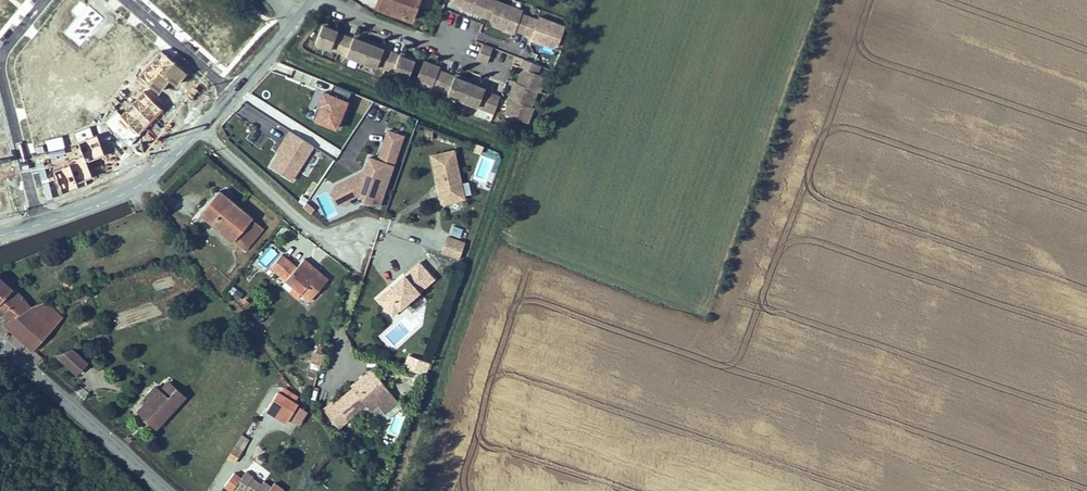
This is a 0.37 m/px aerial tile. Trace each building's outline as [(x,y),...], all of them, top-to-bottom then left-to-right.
[(423,0),(382,0),(377,12),(412,27),(423,0)] [(497,1),(494,0),(455,0),(454,2),(462,6),(462,8),(491,19),(497,1)] [(523,34),(529,18),(523,15),(524,12),(497,1),(491,19),(493,26),(515,34),(516,31),(523,34)] [(529,18),(523,34),(532,38),(531,41),(552,49),(559,46),(566,28),(540,18),(539,21),(529,18)] [(339,54),(345,38),(337,35),(338,33),(338,31),(331,28),(323,25),(315,46),(330,52),(330,51),(339,54)] [(361,64),(369,45),(361,42),(354,38),(353,41),(345,38),(339,54),(346,58),(361,64)] [(369,45),(361,64),(377,70),(378,68),(384,71),(391,56),(384,53),(384,51),(377,48),(369,45)] [(488,65),(494,49),(484,45),(478,61),(488,65)] [(391,56),(384,71),(393,74),(392,76),(408,82),(415,63),(408,60),(400,57),(399,59),(391,56)] [(519,83),(541,92),(544,82),(546,77),(537,74),(540,66),(524,60),(521,68),(519,73),(522,74),(519,83)] [(441,91),(447,75),(439,72),(440,69),(435,66),(424,62),(415,83),(432,90),(433,88),(441,91)] [(462,102),(471,82),(463,78),(455,75),(454,78),(447,75),(441,91),(450,94),(449,97),(462,102)] [(471,82),(462,102),(494,114),(501,98),(484,91),(485,90),(486,87),(479,85),(471,82)] [(509,100),(531,108),(536,96),(538,97),(541,92),(519,83),(516,82),(514,87),(509,100)] [(330,96),(324,94),(315,122),(340,131),(350,103),(348,102),(351,94),(333,87),(330,96)] [(531,108),(509,100),(508,103),(505,108),(508,110),(505,119),(527,128),(532,113),(530,112),(531,108)] [(360,196),(364,205),(382,202),(405,138),(387,132),(377,161),(370,158),(365,171),(338,185),(334,194),(338,204),(347,203),(360,196)] [(314,150),(291,134),(270,167),(293,182),(314,150)] [(485,148),(476,145),(474,152),(482,155),(485,148)] [(441,193),(444,203),(467,198),(456,150),(433,155),(440,186),(443,186),(443,190),(441,193)] [(220,212),(229,201),(217,191),(208,202),(220,212)] [(261,228),(229,201),(220,212),(208,202),(199,213),(242,250),(260,229),(261,228)] [(316,210),(309,204),(305,209),(312,215),(316,210)] [(451,236),(462,238),(464,229),(453,227),(451,236)] [(443,255),(459,260),(465,244),(449,238),(443,255)] [(311,298),(330,278),(315,264),(313,266),(310,263),(312,261),(307,256),(299,264),(285,251),(274,263),(296,283),(303,290),(311,298)] [(435,281),(422,264),(379,300),(393,316),(435,281)] [(32,307),(0,277),(0,307),(12,319),(32,307)] [(299,295),(303,290),(296,283),(291,288),(299,295)] [(233,287),(230,293),(239,299),(243,293),(233,287)] [(74,297),(76,305),(88,301),(86,293),(74,297)] [(66,308),(76,305),(74,297),(64,301),(66,308)] [(53,326),(59,319),(42,303),(36,305),(32,307),(53,326)] [(42,303),(59,319),(60,318),(60,317),(44,303),(42,303)] [(33,348),(53,326),(32,307),(12,319),(3,323),(31,349),(33,348)] [(315,345),(310,368),(320,370),(325,347),(315,345)] [(76,375),(87,363),(73,348),(55,355),(76,375)] [(405,365),(411,367),(415,354),(410,352),(405,365)] [(431,360),(415,354),(411,367),(426,373),(431,360)] [(373,367),(367,372),(372,378),(378,373),(373,367)] [(367,403),(374,397),(379,402),(385,410),(399,399),(378,373),(372,378),(367,372),(355,381),(357,383),(354,386),(326,408),(340,425),(367,403)] [(176,406),(184,398),(168,382),(162,389),(169,395),(167,398),(176,406)] [(155,428),(176,406),(167,398),(154,386),(144,398),(146,401),(137,411),(155,428)] [(280,394),(279,393),(266,413),(286,426),(290,420),(298,425),(306,412),(298,407),(299,406),(294,403),(298,398),(284,389),(280,394)] [(372,408),(379,402),(374,397),(367,403),(372,408)] [(236,443),(229,454),(236,458),(243,447),(236,443)] [(268,490),(261,484),(258,487),(250,481),(251,479),(243,473),(238,479),(232,475),(221,488),(225,490),(230,490),(267,490),(268,490)]
